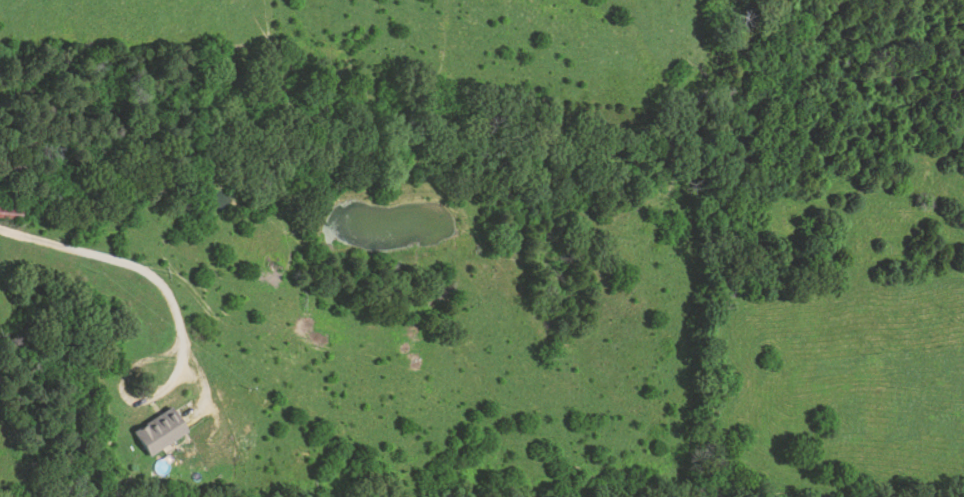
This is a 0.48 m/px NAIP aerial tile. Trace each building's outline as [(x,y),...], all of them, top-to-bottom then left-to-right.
[(0,201),(0,219),(17,223),(21,206),(0,201)] [(184,431),(168,406),(130,430),(146,456),(184,431)]
